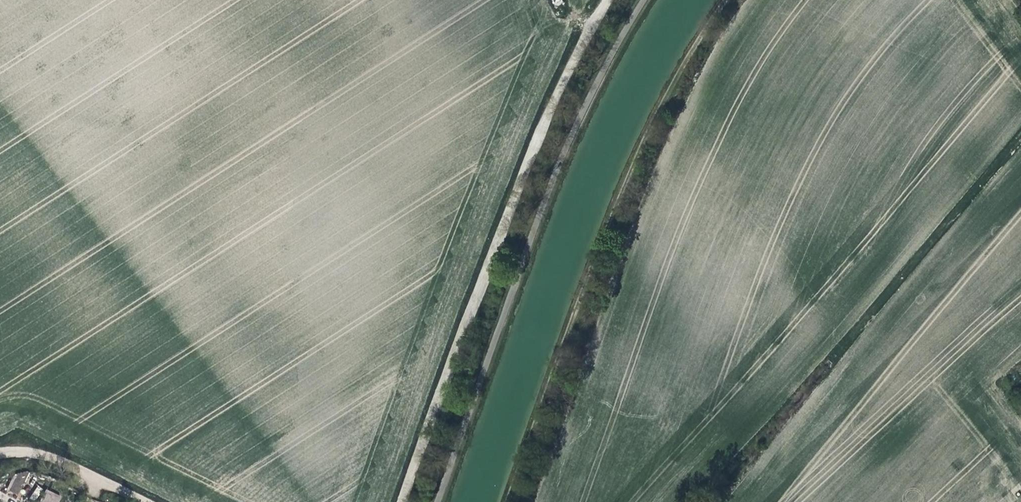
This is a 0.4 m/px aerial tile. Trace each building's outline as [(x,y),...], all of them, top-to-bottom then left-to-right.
[(19,496),(28,474),(16,470),(7,491),(19,496)] [(29,501),(59,501),(62,496),(37,485),(29,501)]
